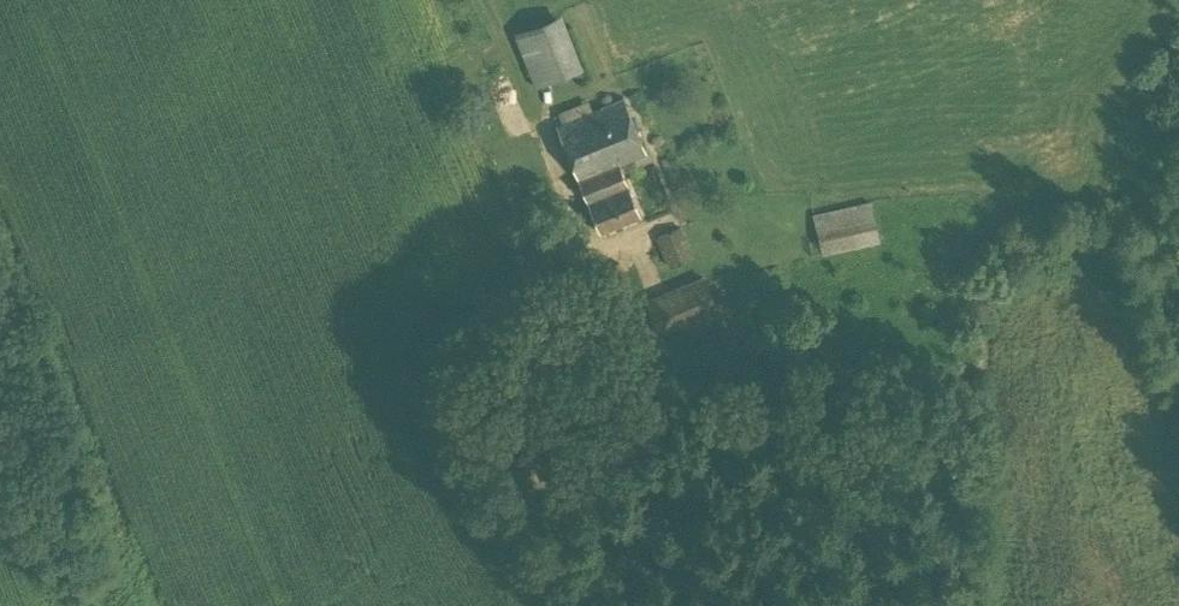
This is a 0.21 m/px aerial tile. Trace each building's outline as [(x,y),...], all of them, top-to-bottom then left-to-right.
[(536,88),(584,68),(562,13),(514,33),(536,88)] [(624,97),(556,124),(600,233),(641,217),(619,164),(647,153),(624,97)] [(822,254),(880,242),(871,201),(813,213),(822,254)] [(669,268),(694,258),(682,227),(657,237),(669,268)] [(719,312),(705,276),(646,298),(660,334),(719,312)] [(776,328),(763,332),(766,342),(779,338),(776,328)] [(761,345),(758,334),(743,338),(747,349),(761,345)]
